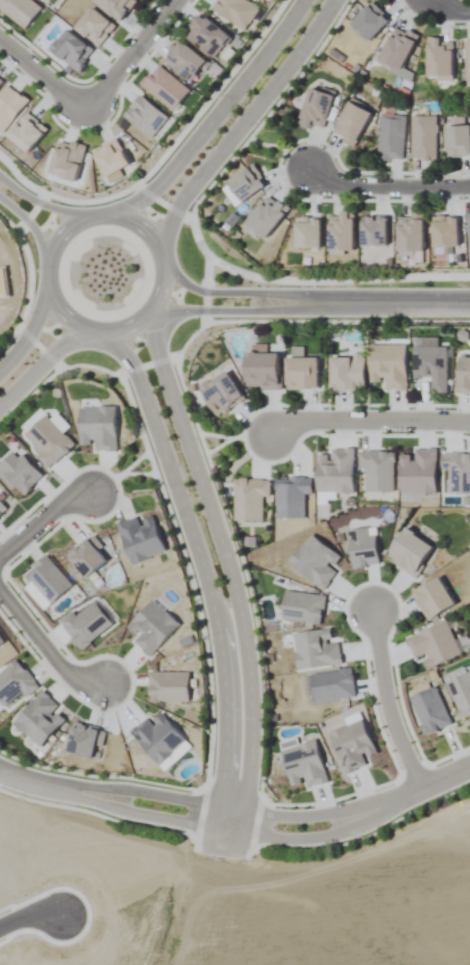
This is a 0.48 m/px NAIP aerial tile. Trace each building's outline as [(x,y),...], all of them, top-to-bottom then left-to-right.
[(118,23),(136,2),(133,0),(91,0),(118,23)] [(244,30),(258,7),(247,0),(214,0),(209,9),(244,30)] [(349,24),(367,41),(388,20),(371,2),(349,24)] [(210,57),(227,38),(200,14),(183,33),(210,57)] [(400,71),(416,35),(394,25),(377,60),(400,71)] [(452,78),(452,39),(427,39),(427,78),(452,78)] [(188,82),(205,63),(179,40),(162,59),(188,82)] [(333,92),(308,85),(298,124),(323,131),(333,92)] [(354,146),(371,112),(349,101),(332,135),(354,146)] [(404,116),(380,115),(378,159),(403,160),(404,116)] [(436,117),(412,117),(412,160),(436,160),(436,117)] [(445,126),(446,157),(469,157),(469,126),(445,126)] [(288,209),(267,193),(244,225),(265,241),(288,209)] [(329,213),(327,254),(352,255),(353,214),(329,213)] [(424,254),(424,215),(397,215),(397,254),(424,254)] [(457,248),(457,217),(432,217),(432,248),(457,248)] [(405,345),(369,345),(369,381),(385,381),(385,390),(406,390),(405,345)] [(447,393),(447,347),(414,347),(414,378),(432,378),(432,393),(447,393)] [(243,354),(245,390),(281,388),(279,352),(243,354)] [(364,391),(364,357),(330,357),(330,391),(364,391)] [(458,357),(456,392),(469,393),(469,357),(458,357)] [(317,358),(285,358),(285,388),(317,388),(317,358)] [(215,416),(242,400),(225,371),(198,387),(215,416)] [(434,550),(407,528),(385,555),(412,577),(434,550)] [(454,606),(438,577),(411,592),(427,620),(454,606)] [(405,639),(413,660),(422,657),(427,669),(460,656),(447,622),(405,639)]
